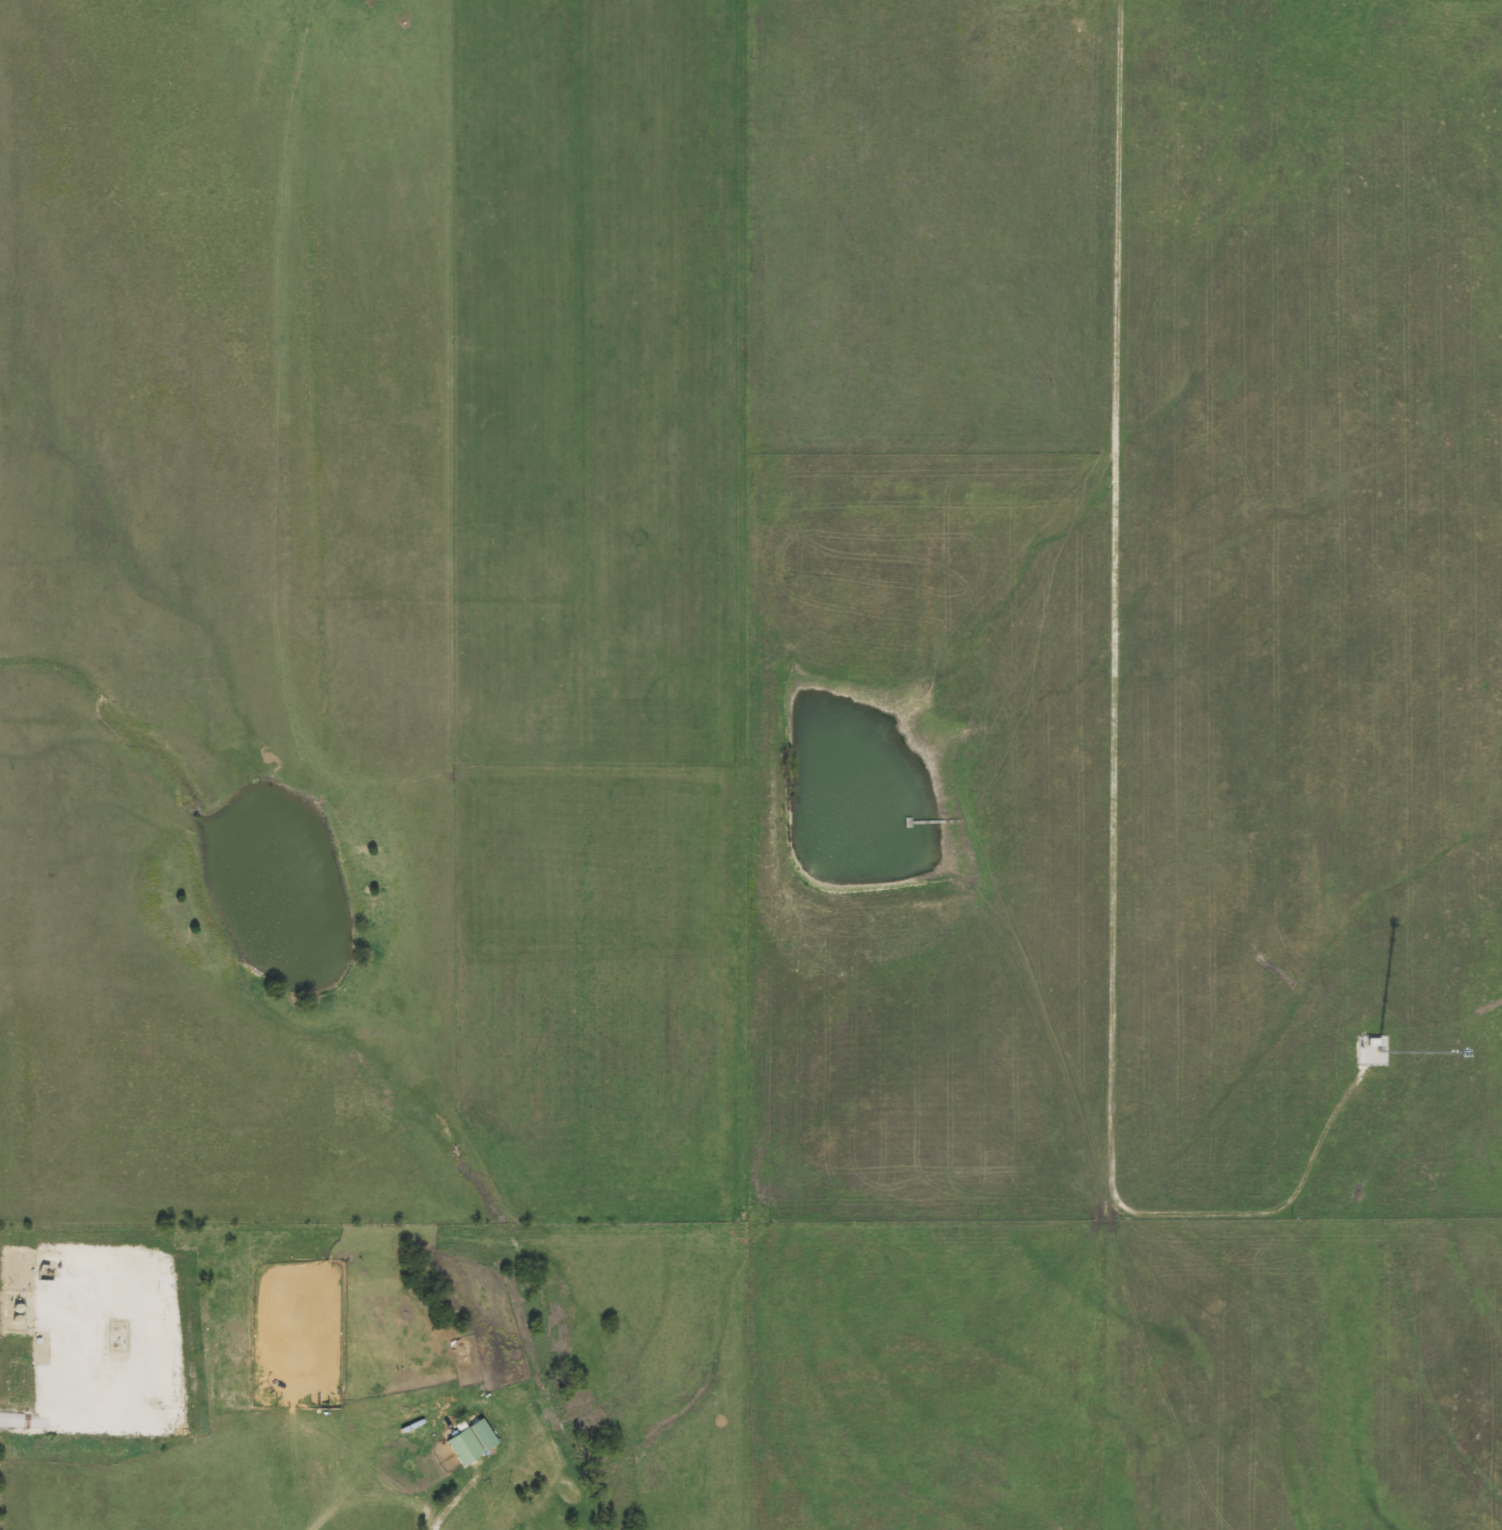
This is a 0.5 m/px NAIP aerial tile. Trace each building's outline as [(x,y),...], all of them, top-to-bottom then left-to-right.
[(1384,1048),(1367,1048),(1367,1038),(1384,1038),(1384,1048)] [(449,1440),(486,1418),(502,1444),(465,1466),(449,1440)]
